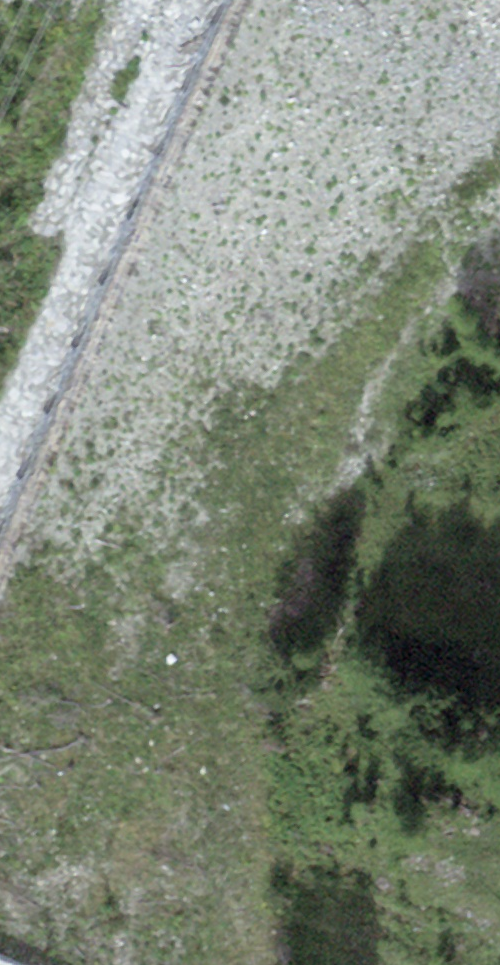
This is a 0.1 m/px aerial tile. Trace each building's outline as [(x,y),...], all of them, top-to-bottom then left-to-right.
[(11,370),(0,395),(0,964),(265,964),(266,821),(298,566),(413,416),(482,327),(499,324),(499,0),(187,0),(11,370)]
